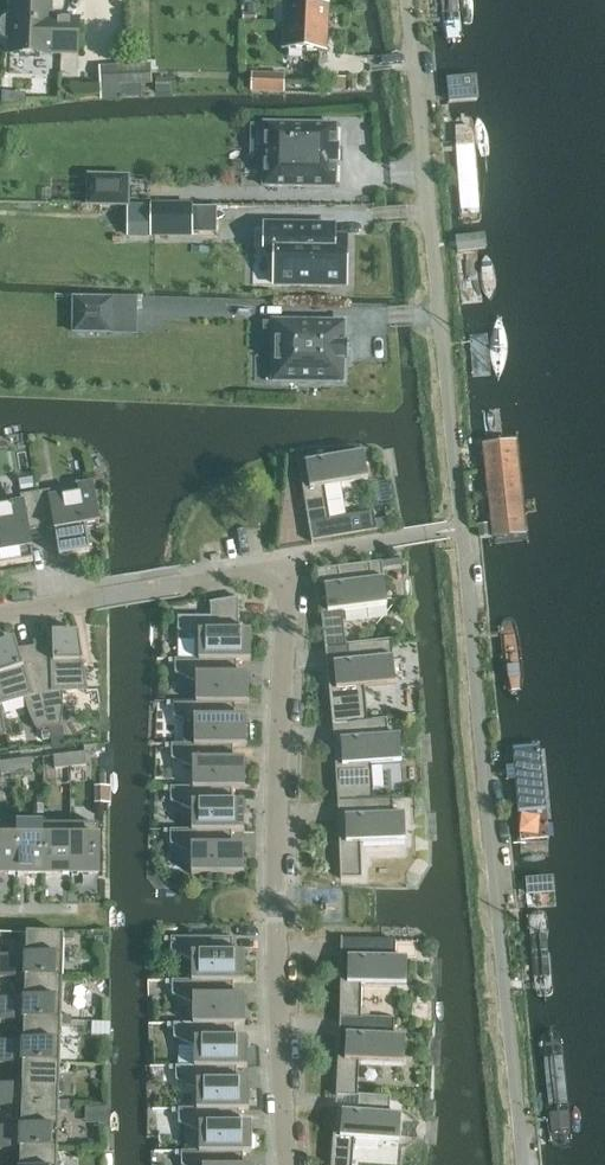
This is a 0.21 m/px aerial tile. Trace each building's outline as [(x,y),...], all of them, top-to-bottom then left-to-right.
[(465,0),(441,0),(446,49),(470,47),(465,0)] [(1,37),(5,40),(10,40),(9,54),(49,56),(49,54),(78,55),(79,19),(50,18),(51,4),(11,2),(11,16),(6,16),(2,19),(0,22),(0,35),(1,37)] [(292,26),(283,25),(282,50),(296,51),(326,52),(328,4),(293,2),(292,26)] [(243,14),(243,22),(255,22),(256,14),(243,14)] [(118,71),(118,85),(151,84),(150,69),(118,71)] [(251,75),(251,91),(284,93),(285,77),(251,75)] [(331,90),(345,90),(345,79),(331,79),(331,90)] [(156,80),(156,92),(170,93),(170,80),(156,80)] [(338,151),(338,149),(335,149),(336,126),(265,125),(250,125),(250,156),(264,157),(264,187),(335,188),(335,165),(337,165),(337,162),(337,161),(337,153),(337,151),(338,151)] [(453,131),(460,232),(487,230),(480,129),(453,131)] [(88,205),(127,206),(128,177),(89,177),(88,205)] [(191,205),(151,205),(151,236),(191,236),(191,205)] [(334,238),(335,227),(264,226),(264,251),(275,251),(275,285),(345,286),(346,238),(334,238)] [(81,300),(81,333),(111,333),(112,300),(81,300)] [(280,346),(280,382),(344,382),(344,362),(349,362),(349,343),(344,343),(345,323),(273,322),(273,324),(264,324),(264,346),(280,346)] [(534,542),(523,443),(483,447),(493,547),(534,542)] [(310,525),(310,524),(316,523),(319,540),(377,530),(376,529),(375,520),(373,512),(343,517),(337,485),(368,480),(364,453),(305,462),(309,488),(304,489),(304,488),(302,488),(309,525),(310,525)] [(50,491),(35,493),(41,529),(54,527),(59,557),(89,553),(85,528),(99,526),(94,492),(52,499),(50,491)] [(0,508),(0,543),(4,567),(33,562),(28,531),(41,529),(35,493),(20,496),(21,504),(0,508)] [(388,518),(375,520),(376,529),(389,527),(388,518)] [(347,645),(346,645),(342,612),(387,606),(381,562),(338,568),(340,584),(324,586),(328,612),(322,612),(321,612),(325,649),(327,649),(327,648),(348,646),(347,645)] [(199,640),(199,660),(250,660),(250,632),(239,632),(239,600),(240,599),(240,598),(209,603),(210,604),(211,617),(178,617),(177,631),(199,640)] [(531,707),(521,619),(498,622),(508,710),(531,707)] [(34,642),(48,729),(54,728),(60,727),(62,718),(63,709),(63,700),(62,691),(86,690),(86,693),(88,692),(78,633),(78,632),(62,633),(62,636),(52,636),(52,644),(36,647),(35,642),(34,642)] [(1,704),(23,697),(26,706),(29,714),(32,723),(36,731),(48,729),(34,642),(33,642),(34,647),(18,650),(15,642),(6,645),(5,642),(0,643),(0,704),(1,704)] [(336,688),(330,689),(330,688),(329,688),(332,726),(334,726),(334,725),(339,725),(355,723),(355,722),(367,721),(364,687),(395,685),(392,657),(381,658),(379,642),(347,645),(348,646),(349,661),(334,663),(336,688)] [(196,682),(196,702),(248,702),(248,675),(236,675),(236,661),(251,661),(250,660),(199,660),(175,660),(175,674),(196,682)] [(194,725),(194,745),(246,745),(246,718),(234,718),(234,704),(248,704),(248,702),(196,702),(173,702),(173,716),(194,725)] [(339,725),(342,765),(337,765),(336,765),(335,765),(337,802),(339,802),(339,801),(345,801),(360,801),(360,799),(372,798),(370,765),(401,763),(400,735),(388,736),(387,720),(367,721),(355,722),(355,723),(339,725)] [(54,728),(48,729),(52,749),(64,747),(60,727),(54,728)] [(193,768),(193,788),(245,787),(245,760),(233,760),(233,747),(246,747),(246,745),(194,745),(172,745),(172,759),(193,768)] [(517,857),(554,854),(545,746),(508,749),(517,857)] [(85,753),(69,755),(71,767),(86,766),(85,753)] [(71,767),(69,755),(53,756),(55,769),(71,767)] [(31,759),(15,761),(17,773),(32,772),(31,759)] [(15,761),(0,762),(0,769),(1,775),(17,773),(15,761)] [(192,810),(192,830),(244,830),(244,803),(232,803),(232,789),(245,789),(245,787),(193,788),(171,788),(171,802),(192,810)] [(360,801),(345,801),(346,842),(340,842),(340,841),(339,841),(340,879),(342,879),(342,878),(362,877),(360,843),(405,841),(404,814),(393,814),(392,798),(372,798),(360,799),(360,801)] [(16,874),(16,825),(0,825),(0,874),(16,874)] [(16,874),(43,874),(43,825),(16,825),(16,874)] [(43,874),(70,874),(70,825),(43,825),(43,874)] [(70,825),(70,874),(98,874),(98,826),(70,825)] [(244,830),(192,830),(170,830),(170,844),(191,853),(191,875),(243,875),(243,846),(231,846),(232,832),(244,832),(244,830)] [(25,978),(25,977),(62,978),(63,941),(74,941),(74,935),(26,933),(26,955),(22,959),(0,959),(0,977),(25,978)] [(192,961),(192,981),(244,981),(244,954),(232,954),(232,938),(171,939),(171,953),(192,961)] [(341,1019),(362,1020),(362,1018),(361,1018),(361,985),(406,985),(407,958),(395,958),(395,941),(348,940),(347,983),(342,982),(340,982),(340,1019),(341,1019)] [(24,1021),(24,1020),(71,1021),(71,1016),(61,1016),(62,978),(25,977),(25,978),(25,998),(20,1002),(0,1002),(0,1020),(24,1021)] [(193,1004),(193,1024),(245,1024),(245,996),(233,996),(233,983),(244,983),(244,981),(192,981),(172,981),(172,995),(193,1004)] [(362,1020),(361,1035),(346,1034),(345,1060),(339,1059),(338,1058),(336,1096),(337,1096),(337,1095),(358,1097),(359,1095),(357,1095),(359,1062),(404,1064),(405,1037),(393,1036),(394,1019),(362,1018),(362,1020)] [(23,1064),(23,1063),(60,1064),(61,1026),(71,1026),(71,1021),(24,1020),(24,1021),(23,1041),(19,1045),(0,1044),(0,1063),(23,1064)] [(195,1047),(194,1067),(247,1067),(247,1039),(235,1039),(235,1025),(245,1025),(245,1024),(193,1024),(174,1024),(173,1038),(195,1047)] [(566,1029),(538,1032),(551,1153),(579,1150),(566,1029)] [(21,1107),(21,1106),(69,1107),(69,1102),(59,1102),(60,1064),(23,1063),(23,1064),(22,1084),(18,1088),(0,1087),(0,1106),(21,1107)] [(197,1089),(197,1109),(249,1109),(249,1082),(237,1082),(237,1068),(247,1068),(247,1067),(194,1067),(176,1066),(176,1081),(197,1089)] [(354,1139),(399,1142),(401,1115),(389,1114),(391,1098),(359,1095),(358,1097),(357,1112),(342,1111),(340,1136),(335,1136),(335,1135),(333,1135),(331,1164),(352,1164),(354,1139)] [(20,1149),(20,1148),(57,1149),(58,1112),(69,1112),(69,1107),(21,1106),(21,1107),(21,1127),(17,1131),(0,1130),(0,1149),(20,1149)] [(199,1132),(199,1152),(251,1152),(251,1124),(240,1124),(240,1111),(249,1111),(249,1109),(197,1109),(178,1109),(178,1123),(199,1132)] [(57,1149),(20,1148),(20,1149),(20,1164),(57,1164),(57,1149)] [(243,1153),(251,1153),(251,1152),(199,1152),(181,1152),(181,1164),(243,1164),(243,1153)]
